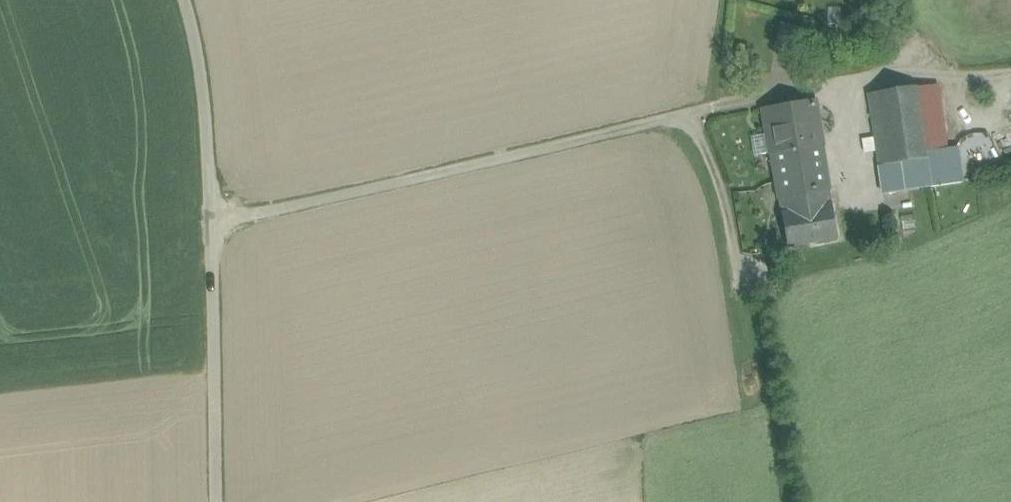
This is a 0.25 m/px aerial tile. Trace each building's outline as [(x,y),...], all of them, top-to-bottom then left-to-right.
[(917,86),(932,187),(960,182),(956,155),(947,156),(936,83),(917,86)] [(868,94),(884,195),(913,190),(932,187),(917,86),(868,94)] [(815,103),(764,111),(780,196),(779,196),(783,212),(832,204),(815,103)] [(959,157),(991,155),(990,133),(957,135),(959,157)] [(913,190),(884,195),(887,211),(916,207),(913,190)] [(832,204),(783,212),(789,248),(839,239),(833,204),(832,204)]
